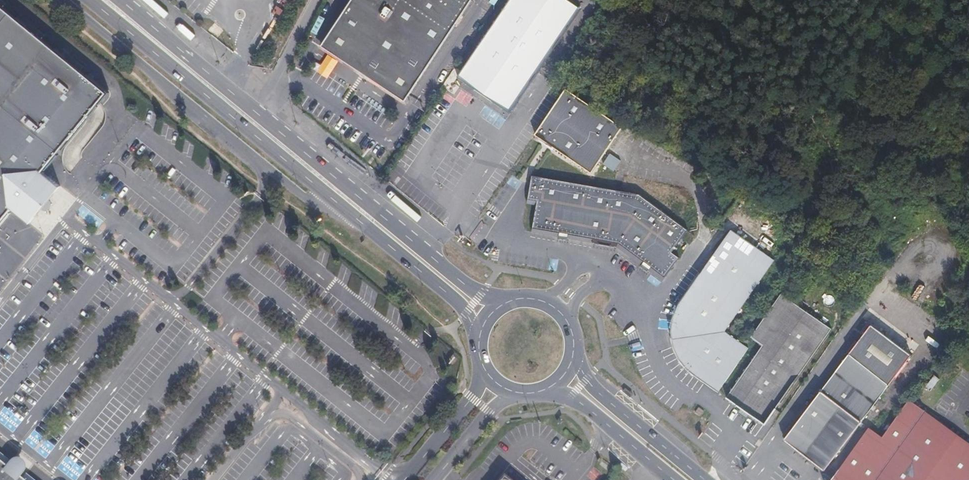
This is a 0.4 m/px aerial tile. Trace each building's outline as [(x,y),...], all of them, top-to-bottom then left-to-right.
[(323,45),(406,100),(472,0),(353,0),(323,45)] [(568,0),(511,0),(459,76),(512,112),(582,9),(568,0)] [(10,209),(29,224),(39,212),(41,214),(51,201),(49,200),(58,187),(40,172),(105,93),(0,7),(0,221),(10,209)] [(623,127),(566,89),(535,135),(592,173),(623,127)] [(621,161),(610,154),(603,164),(613,172),(621,161)] [(639,194),(533,176),(529,198),(538,200),(534,227),(560,231),(569,233),(619,241),(645,261),(652,266),(665,275),(677,257),(670,252),(687,229),(639,194)] [(679,343),(685,356),(692,366),(701,375),(720,388),(748,348),(724,331),(775,259),(731,229),(700,273),(704,276),(682,307),(679,315),(677,328),(679,343)] [(720,388),(701,375),(692,366),(685,356),(679,343),(677,328),(679,315),(682,307),(704,276),(700,273),(678,306),(674,314),(673,330),(675,343),(678,351),(681,358),(689,370),(691,371),(697,378),(701,380),(718,392),(720,388)] [(832,329),(782,293),(752,337),(763,345),(727,396),(765,424),(832,329)] [(841,445),(911,354),(872,325),(802,416),(821,430),(841,445)] [(909,400),(883,437),(869,427),(832,479),(968,479),(968,442),(909,400)] [(821,430),(802,416),(784,439),(823,469),(841,445),(821,430)] [(20,474),(24,468),(17,463),(12,468),(0,458),(0,479),(27,479),(20,474)] [(22,475),(28,479),(36,479),(25,472),(22,475)]
